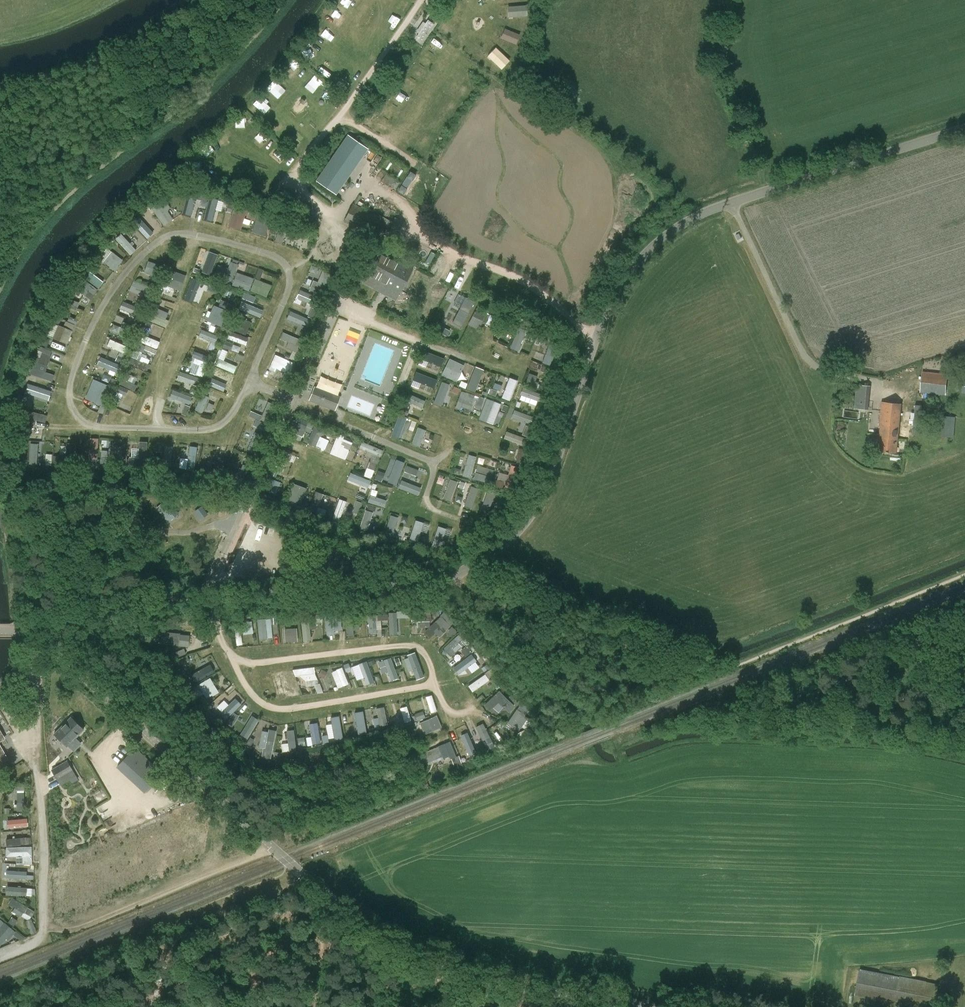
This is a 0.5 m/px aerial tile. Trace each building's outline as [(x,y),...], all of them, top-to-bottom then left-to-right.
[(505,5),(505,17),(525,16),(525,4),(505,5)] [(425,23),(418,34),(416,37),(423,41),(434,24),(428,20),(425,23)] [(499,38),(515,44),(519,34),(503,28),(499,38)] [(485,55),(500,70),(509,61),(494,46),(485,55)] [(265,144),(272,138),(267,133),(260,139),(265,144)] [(336,195),(353,170),(333,156),(316,181),(336,195)] [(294,197),(279,191),(276,198),(291,205),(294,197)] [(188,193),(183,213),(191,215),(195,195),(188,193)] [(167,194),(150,205),(164,225),(174,219),(168,211),(170,207),(166,200),(170,198),(167,194)] [(211,195),(204,218),(216,222),(216,225),(228,228),(233,210),(226,208),(228,200),(211,195)] [(241,230),(248,210),(235,206),(229,226),(241,230)] [(151,227),(139,214),(131,223),(147,240),(154,233),(149,228),(151,227)] [(252,232),(265,237),(271,218),(258,214),(252,232)] [(295,237),(299,227),(282,220),(274,241),(282,244),(285,233),(295,237)] [(119,238),(134,253),(140,248),(125,233),(119,238)] [(213,274),(221,254),(212,250),(204,271),(213,274)] [(401,294),(413,270),(376,250),(364,274),(401,294)] [(118,267),(123,261),(112,252),(104,262),(116,272),(119,268),(118,267)] [(163,266),(148,261),(144,273),(158,278),(163,266)] [(218,265),(213,279),(231,285),(238,264),(231,262),(229,268),(227,268),(218,265)] [(319,274),(319,266),(312,266),(311,273),(319,274)] [(86,267),(81,274),(98,287),(103,280),(86,267)] [(163,284),(180,291),(186,276),(168,269),(163,284)] [(324,292),(331,274),(323,270),(318,282),(313,280),(309,290),(320,295),(322,291),(324,292)] [(254,279),(237,273),(233,285),(250,291),(254,279)] [(91,300),(98,290),(79,276),(72,286),(91,300)] [(199,302),(203,288),(206,289),(209,282),(195,278),(188,299),(199,302)] [(272,286),(256,279),(251,291),(267,297),(272,286)] [(154,289),(133,281),(129,291),(150,299),(154,289)] [(300,289),(297,298),(315,305),(319,297),(300,289)] [(228,308),(231,302),(223,299),(221,305),(228,308)] [(124,300),(121,307),(139,316),(143,309),(124,300)] [(241,301),(238,308),(260,316),(262,309),(241,301)] [(63,317),(67,308),(60,305),(56,313),(55,313),(54,315),(63,320),(64,317),(63,317)] [(230,311),(214,305),(208,321),(223,327),(230,311)] [(478,330),(487,313),(477,308),(468,324),(478,330)] [(156,323),(165,327),(171,313),(168,311),(167,314),(153,309),(150,314),(149,314),(146,321),(155,325),(156,323)] [(291,310),(288,318),(307,326),(311,318),(291,310)] [(246,335),(251,322),(235,316),(230,329),(246,335)] [(512,332),(515,325),(496,317),(491,330),(496,332),(502,334),(504,328),(512,332)] [(136,327),(123,322),(118,334),(132,339),(136,327)] [(72,330),(58,324),(53,338),(67,344),(72,330)] [(453,324),(448,333),(457,339),(463,330),(453,324)] [(520,324),(511,347),(521,351),(528,333),(539,337),(541,331),(520,324)] [(216,344),(221,335),(207,329),(203,338),(216,344)] [(304,341),(283,332),(280,339),(289,343),(286,348),(298,353),(304,341)] [(160,348),(163,341),(150,336),(147,343),(160,348)] [(127,353),(130,346),(114,338),(110,345),(127,353)] [(553,364),(559,342),(550,340),(545,363),(553,364)] [(217,364),(237,373),(240,366),(225,360),(229,351),(224,349),(217,364)] [(149,370),(153,360),(137,353),(133,363),(149,370)] [(118,355),(115,361),(121,364),(124,358),(118,355)] [(207,355),(205,360),(196,357),(191,372),(204,376),(211,357),(207,355)] [(295,363),(275,355),(269,370),(275,372),(277,369),(285,372),(283,377),(288,380),(295,363)] [(36,356),(30,374),(53,381),(55,375),(46,372),(49,364),(40,361),(41,358),(36,356)] [(122,365),(103,357),(98,369),(117,377),(122,365)] [(464,365),(449,358),(442,374),(456,382),(464,365)] [(469,388),(479,391),(487,368),(477,365),(469,388)] [(199,385),(202,378),(181,370),(178,378),(199,385)] [(945,396),(948,374),(922,372),(919,393),(945,396)] [(119,384),(135,391),(137,386),(127,381),(130,375),(125,373),(119,384)] [(538,376),(529,373),(525,385),(536,389),(538,383),(536,382),(538,376)] [(434,391),(437,383),(414,375),(412,383),(434,391)] [(225,391),(228,384),(211,377),(208,383),(225,391)] [(512,377),(506,398),(514,400),(520,379),(512,377)] [(111,387),(94,380),(86,399),(103,406),(111,387)] [(440,385),(434,401),(441,403),(444,394),(448,395),(451,384),(442,381),(440,385)] [(28,383),(25,391),(48,398),(50,390),(28,383)] [(335,411),(340,397),(314,386),(308,401),(335,411)] [(524,396),(540,399),(542,391),(525,387),(524,396)] [(172,396),(192,405),(195,397),(176,389),(172,396)] [(470,410),(476,396),(466,392),(466,393),(462,391),(462,392),(461,391),(455,408),(460,410),(461,407),(470,410)] [(409,394),(406,401),(422,408),(425,401),(409,394)] [(250,415),(270,423),(278,405),(269,401),(263,414),(253,409),(250,415)] [(485,403),(480,416),(491,421),(496,408),(497,405),(488,401),(487,404),(485,403)] [(869,403),(854,402),(853,409),(868,411),(869,403)] [(896,454),(901,404),(881,402),(879,426),(881,426),(878,452),(896,454)] [(186,404),(184,414),(189,415),(192,405),(186,404)] [(45,422),(47,415),(22,409),(17,431),(24,433),(26,427),(30,428),(34,424),(36,420),(45,422)] [(514,409),(512,418),(533,423),(535,414),(514,409)] [(394,434),(403,438),(410,417),(402,413),(394,434)] [(954,438),(956,417),(943,416),(941,437),(954,438)] [(267,429),(269,423),(257,419),(255,425),(267,429)] [(308,426),(294,420),(291,425),(292,426),(289,431),(303,437),(306,431),(311,433),(313,429),(308,427),(308,426)] [(530,437),(534,427),(527,425),(524,435),(530,437)] [(327,431),(315,426),(308,444),(317,447),(321,437),(325,435),(327,431)] [(422,446),(429,429),(419,426),(413,443),(422,446)] [(508,430),(505,438),(526,445),(528,437),(508,430)] [(255,431),(248,450),(258,454),(265,434),(255,431)] [(345,436),(339,434),(331,454),(346,460),(350,450),(345,448),(345,446),(342,445),(345,436)] [(111,443),(100,443),(101,438),(89,438),(88,457),(110,457),(111,443)] [(138,459),(131,458),(128,458),(128,466),(146,467),(147,442),(139,441),(139,448),(138,459)] [(366,441),(363,447),(383,456),(386,450),(366,441)] [(30,442),(29,463),(37,463),(38,443),(30,442)] [(74,467),(76,444),(67,443),(66,454),(63,454),(63,460),(57,459),(56,466),(74,467)] [(165,445),(163,465),(170,466),(172,446),(165,445)] [(188,445),(185,468),(194,469),(196,446),(188,445)] [(123,447),(113,446),(111,465),(124,466),(125,457),(123,457),(123,447)] [(472,478),(479,456),(471,453),(464,475),(472,478)] [(400,481),(407,461),(391,456),(385,476),(400,481)] [(218,479),(224,459),(218,457),(216,464),(212,463),(210,468),(203,466),(200,472),(218,479)] [(377,469),(380,463),(373,459),(370,465),(377,469)] [(409,464),(406,471),(418,476),(421,469),(409,464)] [(481,465),(476,478),(484,481),(489,468),(481,465)] [(366,475),(374,478),(377,470),(370,466),(366,475)] [(363,484),(357,497),(364,501),(374,481),(353,471),(350,478),(363,484)] [(499,483),(514,488),(517,476),(502,471),(499,483)] [(445,497),(453,500),(460,481),(452,478),(445,497)] [(276,495),(281,482),(271,479),(266,491),(276,495)] [(401,487),(421,495),(424,486),(404,479),(401,487)] [(302,505),(308,489),(294,484),(288,500),(302,505)] [(474,507),(480,488),(472,485),(465,504),(474,507)] [(387,506),(389,498),(370,495),(369,503),(387,506)] [(170,523),(182,513),(169,498),(157,508),(170,523)] [(341,519),(347,500),(339,498),(333,517),(341,519)] [(307,510),(310,503),(304,501),(301,508),(307,510)] [(359,513),(363,503),(358,501),(354,511),(359,513)] [(367,508),(360,528),(368,531),(375,512),(367,508)] [(388,527),(398,530),(401,516),(392,514),(388,527)] [(424,544),(430,523),(417,519),(411,541),(424,544)] [(440,525),(434,545),(443,547),(446,536),(452,538),(455,530),(440,525)] [(413,612),(413,622),(431,621),(431,610),(413,612)] [(371,614),(372,633),(379,632),(379,628),(384,628),(384,620),(389,620),(389,613),(371,614)] [(301,616),(304,642),(312,641),(310,624),(322,623),(321,614),(301,616)] [(450,627),(441,617),(424,633),(429,639),(435,634),(439,638),(450,627)] [(277,618),(261,618),(261,638),(276,638),(277,618)] [(339,618),(326,619),(327,631),(340,629),(339,618)] [(360,619),(347,621),(348,636),(355,636),(354,631),(361,630),(360,619)] [(254,633),(254,621),(244,621),(245,633),(254,633)] [(455,635),(459,630),(454,625),(449,630),(455,635)] [(286,643),(298,642),(297,629),(285,629),(286,643)] [(161,631),(160,644),(189,647),(190,635),(180,635),(181,633),(161,631)] [(458,636),(442,649),(450,658),(466,644),(458,636)] [(472,661),(479,656),(469,643),(462,648),(472,661)] [(420,679),(427,676),(420,652),(406,657),(411,671),(417,669),(420,679)] [(359,664),(363,675),(371,672),(376,685),(383,682),(375,658),(359,664)] [(209,670),(202,659),(191,665),(191,666),(184,670),(193,686),(201,681),(201,682),(207,678),(204,673),(209,670)] [(394,659),(386,661),(389,673),(397,671),(394,659)] [(475,662),(463,671),(470,680),(482,671),(475,662)] [(345,666),(334,670),(340,688),(352,683),(345,666)] [(314,674),(313,668),(293,670),(295,677),(300,676),(306,681),(319,680),(316,674),(314,674)] [(475,692),(493,679),(488,673),(470,685),(475,692)] [(219,693),(211,678),(199,685),(193,688),(199,697),(204,694),(206,699),(213,695),(213,696),(219,693)] [(233,685),(214,704),(228,718),(247,700),(233,685)] [(510,703),(499,692),(484,707),(489,712),(498,704),(503,709),(509,714),(515,708),(510,703)] [(435,694),(428,696),(433,712),(440,710),(435,694)] [(372,709),(377,728),(391,725),(386,706),(372,709)] [(411,721),(407,706),(400,709),(401,710),(395,712),(399,724),(411,721)] [(415,713),(417,720),(428,717),(426,710),(415,713)] [(368,711),(359,711),(360,733),(369,733),(368,711)] [(525,717),(516,711),(507,724),(518,732),(527,719),(525,717)] [(252,715),(240,735),(247,739),(259,719),(252,715)] [(328,724),(329,738),(344,737),(343,715),(334,716),(335,724),(328,724)] [(441,728),(436,716),(419,723),(424,735),(441,728)] [(71,717),(54,734),(66,747),(67,747),(72,752),(81,743),(75,738),(83,729),(71,717)] [(313,722),(314,736),(308,736),(309,745),(322,744),(321,722),(313,722)] [(495,748),(483,724),(475,728),(487,751),(495,748)] [(297,728),(289,729),(291,750),(299,749),(297,728)] [(271,759),(276,731),(269,730),(267,742),(260,740),(259,747),(263,748),(262,757),(271,759)] [(472,755),(479,752),(471,731),(463,734),(472,755)] [(437,747),(423,753),(425,756),(424,756),(426,763),(441,757),(442,759),(449,757),(450,759),(455,757),(449,742),(437,747)] [(9,759),(0,744),(0,764),(9,759)] [(118,766),(127,775),(144,757),(135,748),(118,766)] [(60,786),(76,776),(67,760),(51,769),(60,786)] [(27,838),(6,840),(7,848),(21,846),(21,845),(27,844),(27,838)] [(32,864),(32,847),(6,848),(6,857),(16,857),(16,865),(28,865),(32,864)] [(27,889),(6,887),(6,896),(27,897),(27,896),(32,896),(32,889),(27,889)] [(8,904),(14,908),(12,912),(21,917),(23,913),(24,914),(25,913),(32,917),(35,912),(28,908),(12,898),(8,904)] [(33,933),(39,931),(33,918),(27,921),(33,933)] [(6,939),(8,940),(12,936),(10,934),(13,930),(5,923),(4,923),(0,919),(0,946),(6,939)] [(899,976),(899,977),(859,969),(854,996),(909,1006),(934,1006),(935,1003),(947,1004),(949,995),(943,993),(944,992),(938,990),(939,984),(926,982),(926,981),(900,976),(899,976)]
